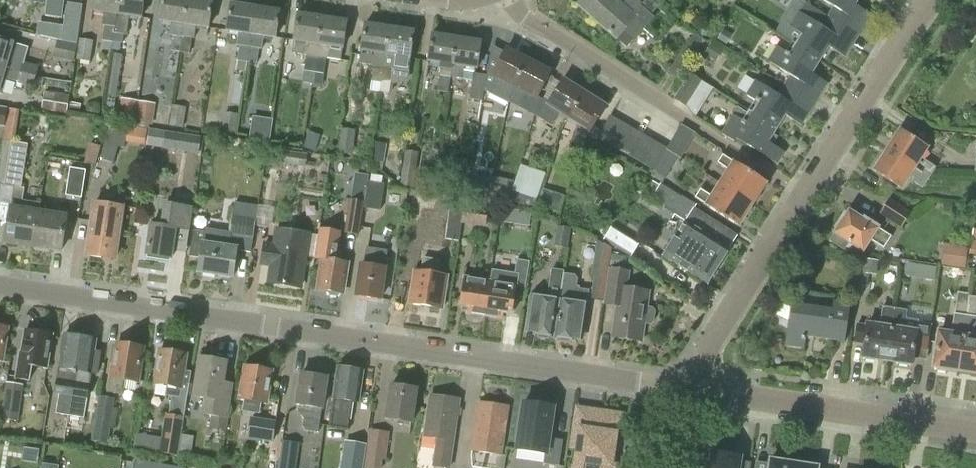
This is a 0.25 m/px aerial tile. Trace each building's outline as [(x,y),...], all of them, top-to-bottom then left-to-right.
[(45,16),(62,18),(64,0),(39,0),(39,2),(47,3),(45,16)] [(120,0),(94,0),(92,10),(104,12),(102,25),(105,25),(101,50),(111,52),(112,42),(113,42),(120,0)] [(113,42),(122,43),(123,35),(126,35),(129,16),(141,18),(144,0),(120,0),(113,42)] [(179,62),(188,0),(163,0),(160,20),(171,22),(169,35),(172,36),(168,60),(179,62)] [(179,62),(186,63),(188,53),(190,54),(192,38),(195,39),(196,26),(209,28),(213,1),(208,0),(188,0),(179,62)] [(621,5),(615,0),(581,0),(576,5),(615,40),(615,39),(626,49),(633,41),(654,18),(651,15),(658,7),(651,0),(645,0),(642,4),(637,0),(625,0),(621,5)] [(828,17),(858,36),(871,15),(855,5),(858,0),(823,0),(834,7),(828,17)] [(799,33),(792,42),(820,60),(828,47),(845,57),(858,36),(828,17),(828,18),(805,3),(799,12),(789,27),(799,33)] [(247,62),(255,7),(232,4),(227,31),(238,33),(236,46),(239,46),(235,71),(245,72),(247,62)] [(280,11),(255,7),(247,62),(256,64),(258,49),(261,50),(263,37),(276,38),(280,11)] [(302,82),(312,83),(322,18),(298,14),(294,42),(292,53),(306,56),(302,82)] [(322,18),(312,83),(323,85),(327,58),(341,61),(347,22),(322,18)] [(79,29),(64,27),(43,24),(41,37),(77,45),(79,29)] [(370,91),(380,92),(390,28),(365,24),(359,64),(374,66),(370,91)] [(390,28),(380,92),(391,94),(392,85),(407,81),(410,59),(414,32),(390,28)] [(451,77),(457,39),(447,37),(448,34),(446,31),(437,30),(434,32),(434,35),(433,35),(428,61),(440,63),(438,76),(440,76),(438,91),(448,93),(450,77),(451,77)] [(668,72),(679,80),(705,42),(693,34),(668,72)] [(466,40),(457,39),(451,77),(462,79),(464,67),(477,69),(481,42),(480,42),(480,39),(478,36),(470,35),(467,37),(466,40)] [(76,60),(90,62),(93,41),(79,39),(76,60)] [(9,70),(35,76),(36,77),(39,67),(25,63),(26,60),(13,56),(16,45),(0,40),(0,67),(9,70)] [(77,45),(57,41),(53,58),(74,62),(77,45)] [(791,76),(785,86),(814,104),(828,83),(812,73),(820,60),(792,42),(786,52),(777,47),(768,61),(791,76)] [(508,102),(509,103),(511,95),(528,60),(506,49),(493,75),(502,80),(498,87),(486,85),(483,101),(481,115),(491,116),(493,102),(497,102),(498,99),(507,104),(508,102)] [(509,103),(535,117),(536,114),(543,100),(537,97),(550,71),(528,60),(511,95),(509,103)] [(0,67),(0,94),(2,94),(7,79),(33,87),(36,77),(35,76),(9,70),(0,67)] [(469,99),(483,101),(486,85),(485,84),(487,75),(474,73),(469,99)] [(689,74),(674,99),(686,106),(692,114),(696,117),(713,88),(701,80),(689,74)] [(559,112),(569,118),(584,93),(563,80),(548,103),(543,100),(536,114),(535,117),(550,125),(559,112)] [(755,101),(749,111),(777,128),(785,115),(801,126),(814,104),(785,86),(779,95),(755,80),(746,95),(755,101)] [(69,96),(44,92),(41,111),(67,114),(69,96)] [(584,93),(569,118),(578,124),(568,145),(579,151),(590,132),(605,107),(584,93)] [(118,120),(135,122),(138,101),(121,98),(118,120)] [(138,101),(135,122),(138,123),(137,126),(152,129),(155,104),(138,101)] [(169,126),(183,128),(186,107),(172,105),(169,126)] [(8,108),(0,107),(0,127),(3,128),(5,128),(8,108)] [(34,246),(39,211),(40,203),(22,201),(24,188),(21,188),(27,145),(15,142),(19,110),(8,108),(5,128),(3,128),(0,153),(0,220),(9,222),(6,242),(34,246)] [(777,128),(749,111),(742,121),(733,115),(724,130),(777,163),(784,151),(768,141),(777,128)] [(222,132),(236,134),(239,114),(224,113),(222,132)] [(252,116),(249,138),(269,141),(273,119),(252,116)] [(598,139),(608,145),(622,123),(610,116),(598,139)] [(147,129),(124,125),(107,122),(105,132),(108,132),(100,159),(113,163),(117,147),(124,148),(125,144),(144,148),(147,129)] [(608,145),(620,152),(633,129),(622,123),(608,145)] [(666,150),(667,151),(678,157),(681,159),(696,134),(680,125),(677,130),(667,149),(666,150)] [(338,154),(353,155),(355,130),(341,129),(338,154)] [(620,152),(631,158),(645,136),(633,129),(620,152)] [(901,131),(887,152),(929,178),(936,167),(925,160),(922,164),(918,161),(927,148),(901,131)] [(308,132),(303,148),(315,152),(320,136),(308,132)] [(201,137),(183,134),(180,151),(198,154),(201,137)] [(631,158),(641,164),(655,142),(645,136),(631,158)] [(641,164),(654,171),(667,151),(666,150),(667,149),(655,142),(641,164)] [(372,161),(383,162),(385,148),(373,147),(372,161)] [(279,165),(305,168),(307,154),(281,151),(279,165)] [(400,186),(413,187),(418,152),(405,151),(400,186)] [(667,151),(654,171),(665,178),(678,157),(667,151)] [(929,178),(887,152),(874,173),(900,189),(909,176),(913,179),(910,182),(921,190),(929,178)] [(729,172),(721,185),(751,205),(753,201),(756,203),(759,197),(758,194),(765,183),(734,164),(722,156),(716,164),(729,172)] [(66,196),(82,198),(85,170),(69,168),(66,196)] [(368,182),(365,202),(364,209),(380,211),(384,184),(368,182)] [(751,205),(721,185),(713,198),(700,190),(694,199),(707,207),(737,227),(745,215),(747,217),(752,209),(749,208),(751,205)] [(684,196),(668,186),(657,204),(686,221),(685,223),(663,257),(706,284),(728,250),(737,236),(694,209),(695,208),(682,200),(684,196)] [(513,190),(509,202),(534,210),(538,198),(513,190)] [(879,215),(901,230),(912,214),(890,199),(879,215)] [(364,209),(365,202),(349,200),(344,234),(359,237),(363,208),(364,209)] [(87,254),(116,258),(123,206),(95,201),(92,222),(87,254)] [(256,220),(259,206),(234,203),(230,232),(206,228),(205,233),(195,231),(191,258),(201,259),(199,273),(233,278),(237,251),(251,253),(256,220)] [(192,207),(164,204),(162,227),(151,225),(146,255),(171,259),(176,229),(189,231),(192,207)] [(489,208),(467,205),(464,224),(486,227),(489,208)] [(533,223),(533,211),(515,210),(514,223),(533,223)] [(39,211),(34,246),(61,250),(66,215),(39,211)] [(846,252),(851,244),(863,252),(870,241),(883,249),(891,237),(865,220),(863,222),(848,212),(829,241),(846,252)] [(556,225),(553,245),(567,247),(570,227),(556,225)] [(639,243),(612,226),(603,240),(631,257),(639,243)] [(337,297),(340,293),(342,294),(347,262),(337,260),(341,232),(320,229),(315,259),(323,260),(318,290),(328,291),(329,296),(337,297)] [(308,235),(276,230),(274,246),(264,245),(261,264),(271,265),(269,283),(300,288),(308,235)] [(593,285),(606,287),(612,250),(613,250),(613,248),(597,240),(591,277),(594,277),(593,285)] [(943,244),(940,266),(964,269),(967,247),(943,244)] [(356,296),(380,300),(385,269),(388,251),(366,247),(364,265),(361,265),(356,296)] [(612,250),(606,287),(608,287),(605,304),(618,306),(613,337),(641,341),(648,292),(626,289),(628,272),(610,270),(613,250),(612,250)] [(491,282),(486,315),(503,318),(504,312),(513,313),(514,309),(524,311),(532,257),(518,255),(515,274),(492,271),(491,282)] [(409,303),(428,306),(429,311),(438,313),(441,308),(443,308),(448,275),(438,274),(440,260),(422,257),(420,271),(414,270),(409,303)] [(861,272),(875,274),(877,261),(863,259),(861,272)] [(903,277),(919,279),(921,265),(905,263),(903,277)] [(547,299),(540,298),(532,297),(530,309),(528,323),(535,325),(534,334),(538,335),(541,338),(546,339),(549,336),(552,337),(558,301),(562,271),(551,269),(547,299)] [(485,315),(486,315),(491,282),(492,271),(490,282),(465,278),(460,305),(469,307),(468,313),(469,313),(470,318),(481,320),(485,315)] [(556,337),(559,338),(562,341),(567,342),(571,340),(574,340),(575,331),(583,333),(585,318),(589,290),(579,289),(580,287),(577,286),(578,279),(574,275),(565,274),(561,301),(556,337)] [(967,316),(968,316),(975,317),(975,318),(975,298),(969,297),(968,304),(967,316)] [(955,302),(954,314),(967,316),(968,304),(955,302)] [(785,346),(804,349),(806,337),(844,342),(850,305),(833,303),(832,311),(791,305),(785,346)] [(883,307),(880,328),(856,324),(854,344),(864,345),(863,357),(864,357),(865,360),(874,361),(876,359),(887,361),(895,309),(883,307)] [(926,360),(933,315),(895,309),(887,361),(898,362),(899,365),(908,367),(910,364),(911,364),(912,358),(926,360)] [(938,332),(933,367),(935,368),(937,372),(945,373),(948,370),(958,371),(967,316),(954,314),(951,334),(938,332)] [(958,371),(966,372),(969,376),(975,378),(975,338),(975,335),(975,318),(975,317),(968,316),(967,316),(958,371)] [(51,335),(35,332),(34,335),(26,333),(23,352),(20,352),(15,379),(29,382),(31,367),(46,370),(51,335)] [(56,414),(68,416),(75,372),(79,372),(85,338),(64,335),(59,369),(55,395),(59,395),(56,414)] [(75,372),(68,416),(73,416),(84,418),(91,374),(96,340),(85,338),(79,372),(75,372)] [(143,348),(117,344),(111,378),(109,393),(122,395),(125,381),(137,383),(143,348)] [(171,397),(168,415),(165,415),(159,455),(178,457),(189,383),(182,382),(186,355),(160,351),(154,385),(167,387),(166,396),(171,397)] [(199,358),(193,397),(205,399),(202,415),(212,416),(210,428),(226,431),(228,419),(231,405),(220,403),(227,362),(199,358)] [(244,400),(242,412),(259,414),(261,403),(266,404),(272,371),(245,367),(240,400),(244,400)] [(328,429),(348,432),(352,401),(359,402),(363,372),(337,368),(328,429)] [(305,430),(318,432),(322,409),(327,378),(301,374),(296,409),(303,419),(302,426),(305,430)] [(23,385),(6,382),(0,418),(17,421),(23,385)] [(417,390),(391,386),(386,419),(412,423),(417,390)] [(99,395),(91,440),(108,443),(110,428),(115,429),(118,409),(113,408),(114,398),(99,395)] [(425,437),(438,439),(434,467),(440,467),(449,467),(453,441),(459,400),(430,396),(425,437)] [(521,401),(514,451),(545,456),(544,465),(559,467),(563,441),(551,440),(556,406),(540,404),(541,401),(527,399),(527,402),(521,401)] [(472,452),(501,456),(508,407),(479,403),(472,452)] [(572,448),(578,449),(576,462),(589,464),(588,467),(606,467),(606,466),(611,467),(614,450),(611,449),(613,437),(615,438),(618,417),(599,415),(596,433),(574,430),(572,448)] [(248,418),(244,439),(273,443),(276,422),(248,418)] [(360,467),(381,467),(382,461),(386,461),(391,432),(368,429),(366,444),(364,444),(360,467)] [(283,441),(279,467),(296,467),(300,443),(283,441)] [(364,444),(344,441),(340,467),(360,467),(364,444)] [(709,467),(751,467),(751,463),(742,462),(743,456),(711,452),(709,467)] [(795,460),(780,458),(780,462),(771,460),(770,467),(794,467),(795,460)] [(133,467),(180,467),(135,459),(133,467)]
